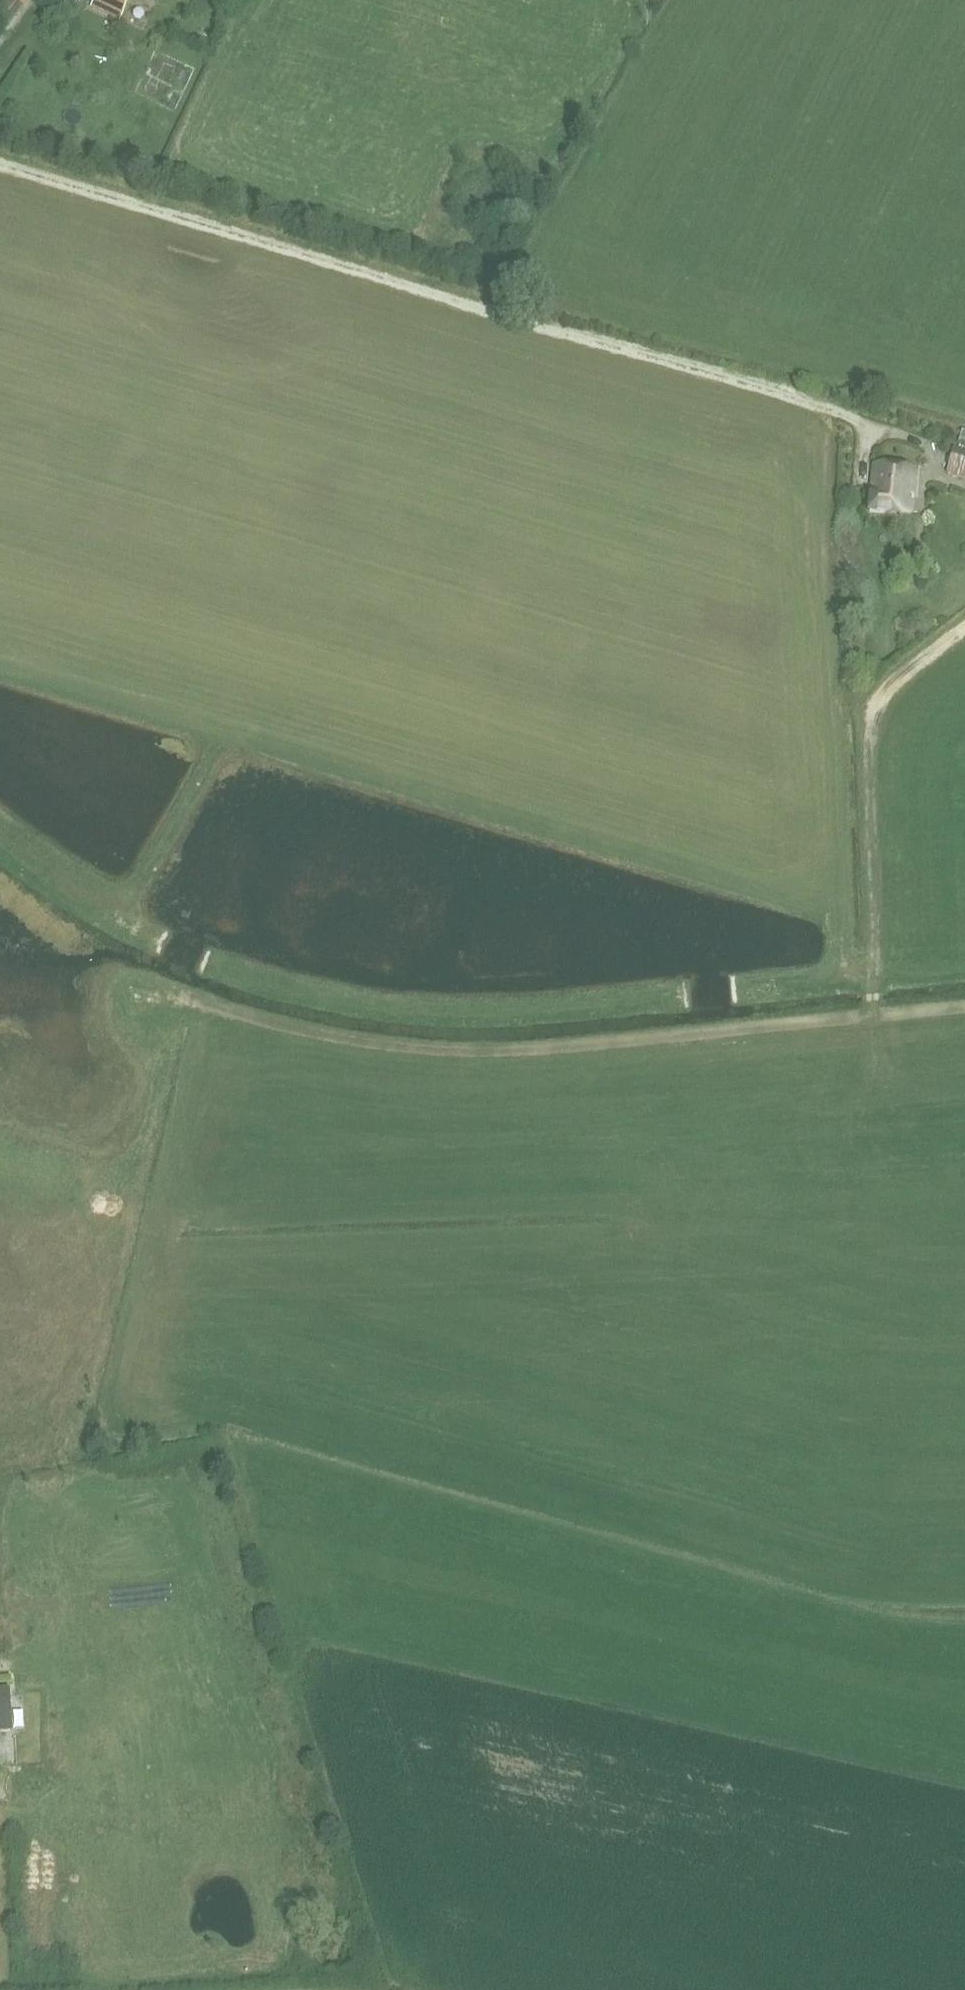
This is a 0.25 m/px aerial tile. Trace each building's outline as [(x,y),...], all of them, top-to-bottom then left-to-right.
[(29,0),(0,0),(0,26),(5,31),(29,0)] [(93,1),(122,15),(129,0),(94,0),(93,1)] [(958,446),(948,473),(964,478),(964,448),(958,446)] [(917,466),(875,462),(871,512),(912,516),(917,466)] [(0,1689),(0,1733),(13,1732),(10,1689),(0,1689)]
